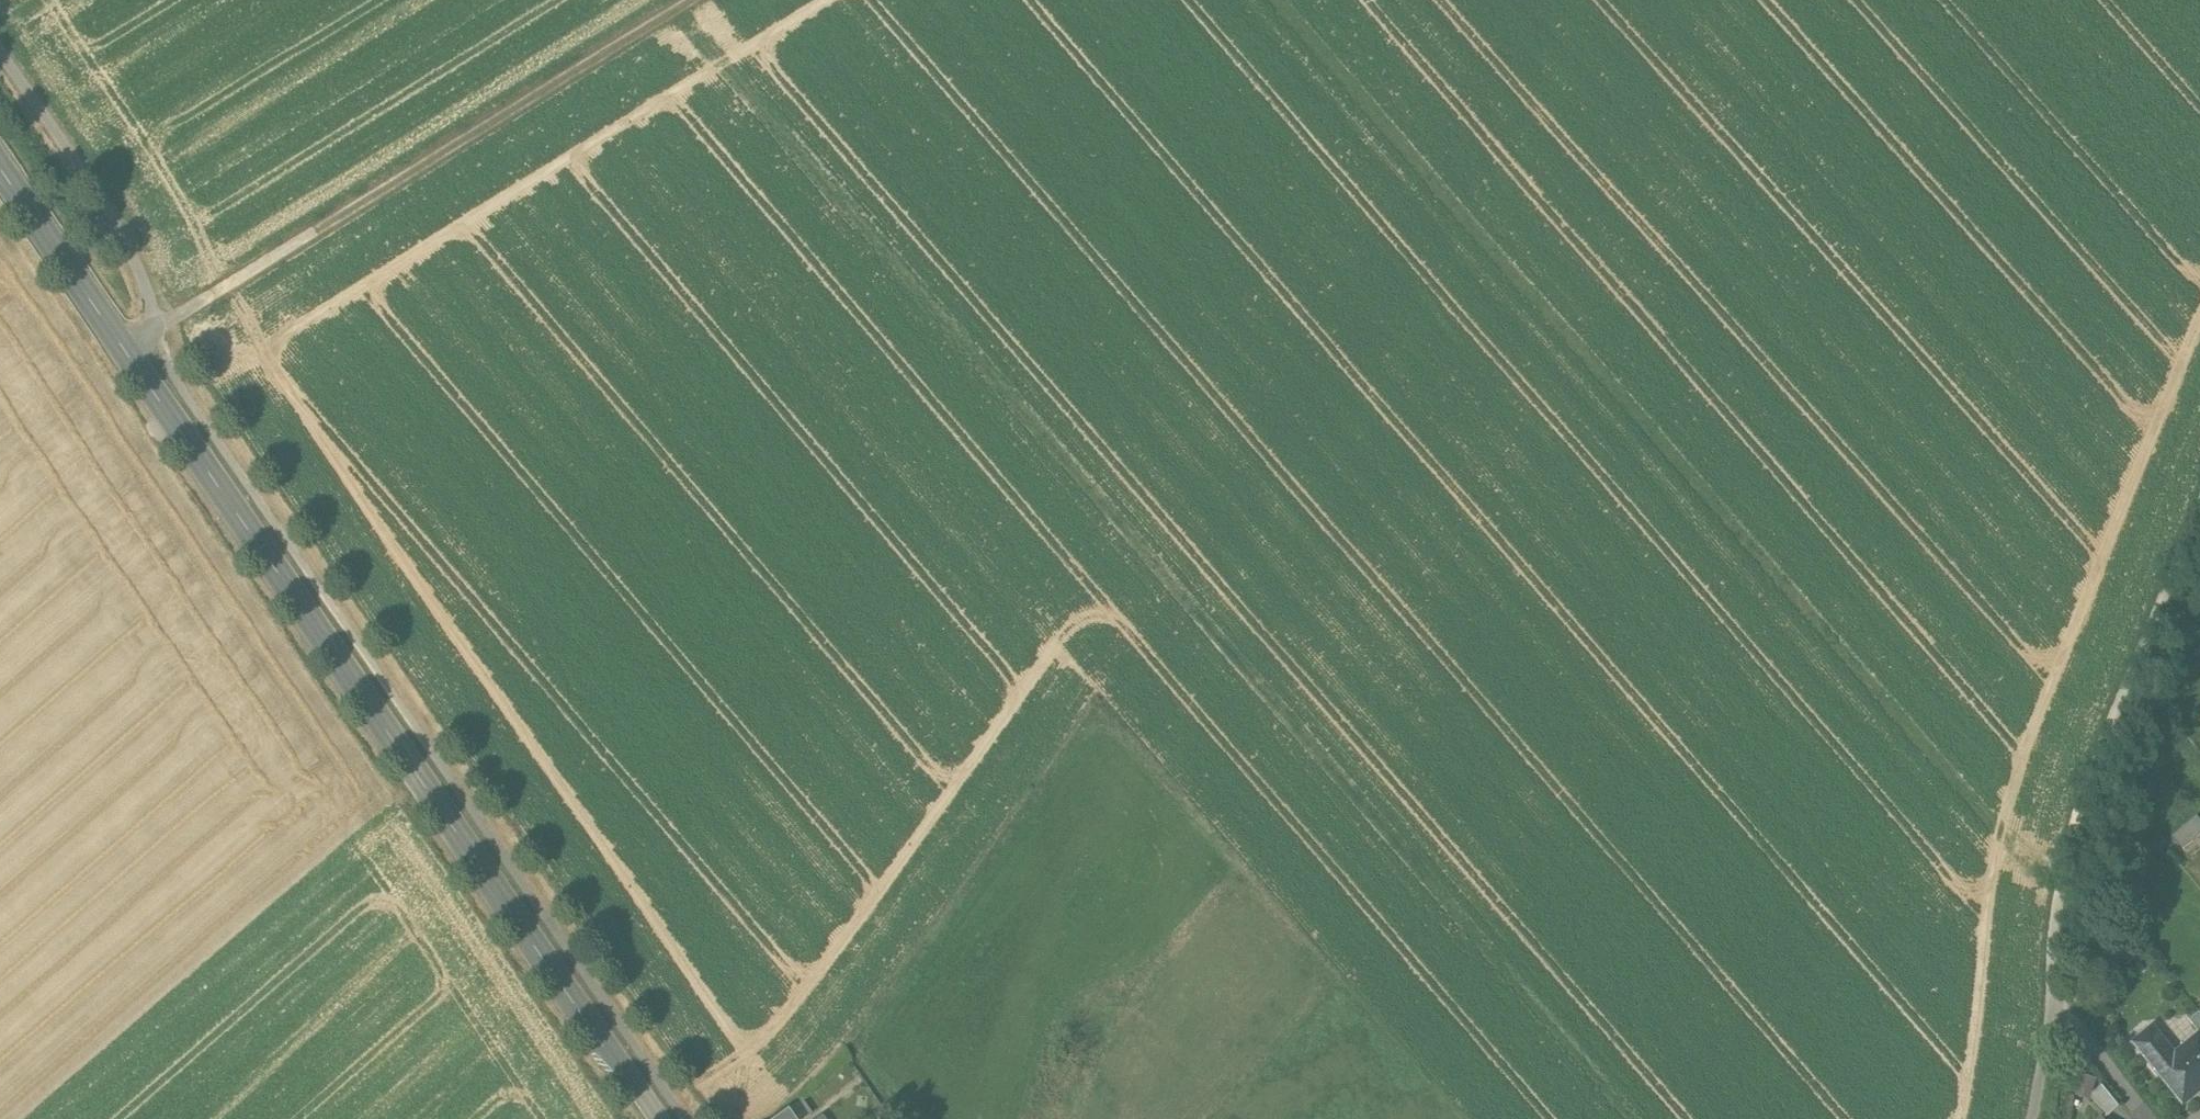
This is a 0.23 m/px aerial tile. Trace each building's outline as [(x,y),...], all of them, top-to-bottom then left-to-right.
[(2174,837),(2183,847),(2199,832),(2199,819),(2198,817),(2174,837)] [(2199,1011),(2189,1020),(2199,1033),(2199,1012),(2199,1011)] [(2175,1054),(2152,1026),(2133,1041),(2183,1102),(2199,1089),(2199,1033),(2175,1054)] [(2119,1105),(2102,1084),(2092,1094),(2091,1098),(2108,1115),(2119,1105)] [(775,1118),(794,1118),(788,1110),(775,1118)]
